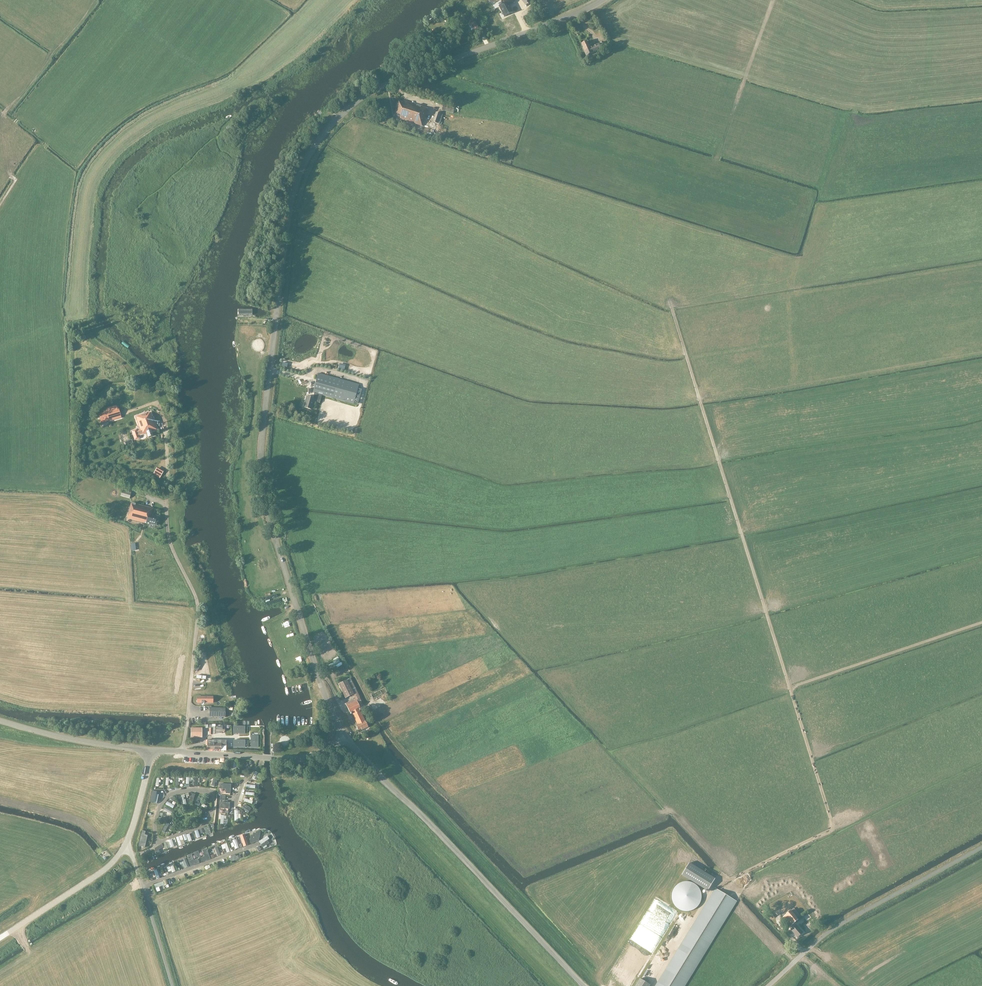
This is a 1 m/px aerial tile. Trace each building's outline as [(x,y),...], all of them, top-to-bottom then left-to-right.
[(502,2),(503,4),(499,6),(505,17),(513,13),(509,5),(514,2),(513,2),(512,0),(505,0),(502,2)] [(471,24),(474,32),(479,29),(475,22),(474,22),(472,17),(468,19),(471,24)] [(501,32),(507,29),(502,18),(496,21),(501,32)] [(593,53),(601,50),(598,44),(592,46),(591,44),(589,45),(587,41),(581,44),(583,48),(586,57),(593,54),(593,53)] [(402,103),(398,101),(394,115),(400,117),(400,119),(422,126),(428,109),(403,101),(402,103)] [(455,107),(443,104),(442,110),(453,113),(455,107)] [(432,122),(439,125),(443,115),(436,113),(432,122)] [(312,398),(311,398),(306,396),(303,407),(311,410),(313,401),(319,403),(322,395),(353,404),(358,384),(318,373),(313,393),(314,393),(312,398)] [(100,418),(101,423),(106,422),(106,420),(109,420),(109,421),(120,417),(118,409),(117,409),(116,406),(111,407),(112,411),(108,412),(108,411),(98,414),(100,418)] [(147,413),(135,417),(140,430),(137,432),(136,429),(131,431),(134,440),(139,438),(138,435),(146,432),(148,437),(153,436),(152,431),(156,430),(150,412),(147,413)] [(163,472),(156,468),(153,475),(159,478),(163,472)] [(132,491),(126,489),(125,492),(122,491),(121,496),(130,499),(132,491)] [(153,508),(152,508),(132,503),(132,504),(131,503),(127,518),(149,524),(149,523),(157,525),(159,517),(151,515),(153,508)] [(338,657),(327,662),(329,668),(332,666),(332,664),(334,663),(336,668),(342,665),(338,657)] [(359,697),(350,678),(338,684),(345,698),(352,694),(355,699),(345,704),(349,713),(351,712),(357,724),(355,725),(358,730),(361,729),(361,730),(368,727),(360,710),(358,708),(361,706),(363,706),(359,697)] [(225,708),(209,707),(209,717),(225,717),(225,708)] [(215,725),(209,725),(206,725),(206,728),(209,728),(209,732),(208,732),(208,735),(215,735),(215,725)] [(202,737),(202,728),(191,728),(191,737),(202,737)] [(207,746),(207,750),(221,750),(226,750),(226,740),(205,740),(205,746),(207,746)] [(242,804),(240,809),(249,813),(251,808),(242,804)] [(243,836),(238,838),(242,847),(247,845),(243,836)] [(258,841),(261,844),(269,839),(267,836),(258,841)] [(213,846),(206,848),(207,851),(212,849),(214,854),(217,853),(216,849),(214,849),(213,846)] [(714,878),(689,863),(681,875),(707,891),(714,878)] [(165,879),(154,883),(156,891),(159,890),(158,887),(165,885),(165,888),(168,887),(167,883),(166,883),(165,879)] [(686,881),(685,882),(683,882),(681,882),(680,883),(678,884),(676,885),(675,887),(674,889),(673,891),(672,892),(672,894),(671,896),(672,898),(672,900),(673,902),(673,903),(674,905),(675,906),(676,907),(678,909),(679,910),(681,910),(683,911),(685,911),(687,911),(690,911),(691,910),(693,909),(695,908),(696,907),(698,906),(699,905),(700,903),(700,902),(701,900),(701,898),(701,896),(701,894),(701,892),(700,890),(699,889),(698,887),(696,885),(695,884),(693,883),(691,882),(690,882),(688,882),(686,881)] [(737,901),(715,887),(655,985),(685,985),(737,901)] [(783,917),(790,926),(801,917),(794,908),(783,917)] [(653,983),(682,928),(659,916),(658,919),(664,923),(658,935),(654,933),(649,942),(644,940),(628,970),(653,983)] [(796,925),(790,929),(797,937),(803,932),(796,925)]
